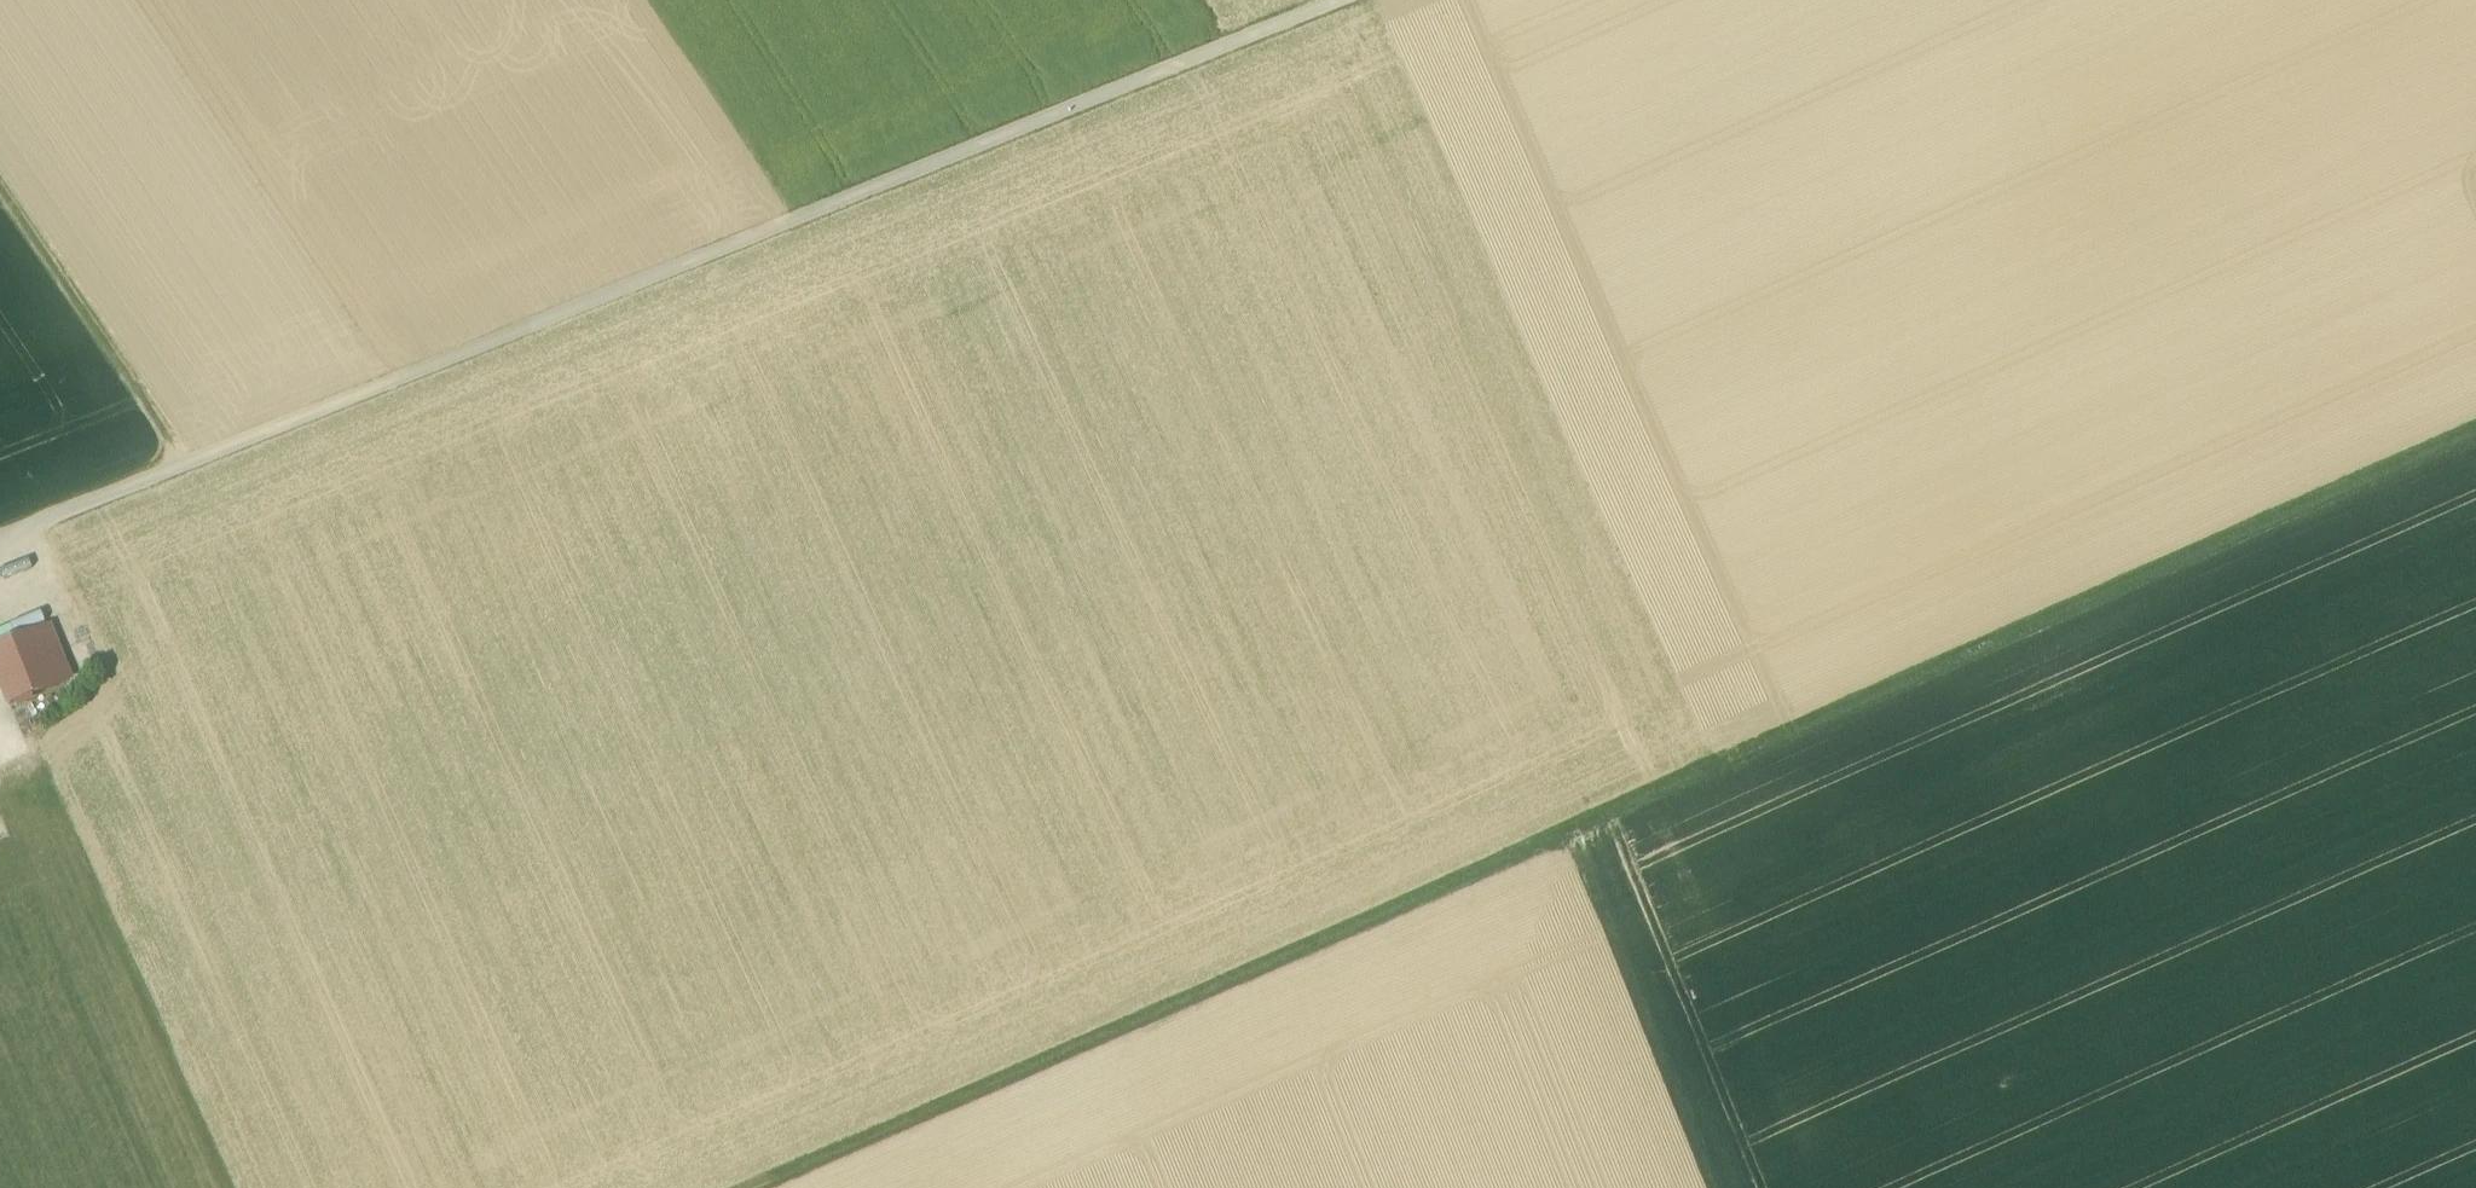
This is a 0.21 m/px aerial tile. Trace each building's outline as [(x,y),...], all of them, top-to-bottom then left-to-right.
[(0,645),(0,678),(12,704),(67,682),(45,627),(0,645)]
